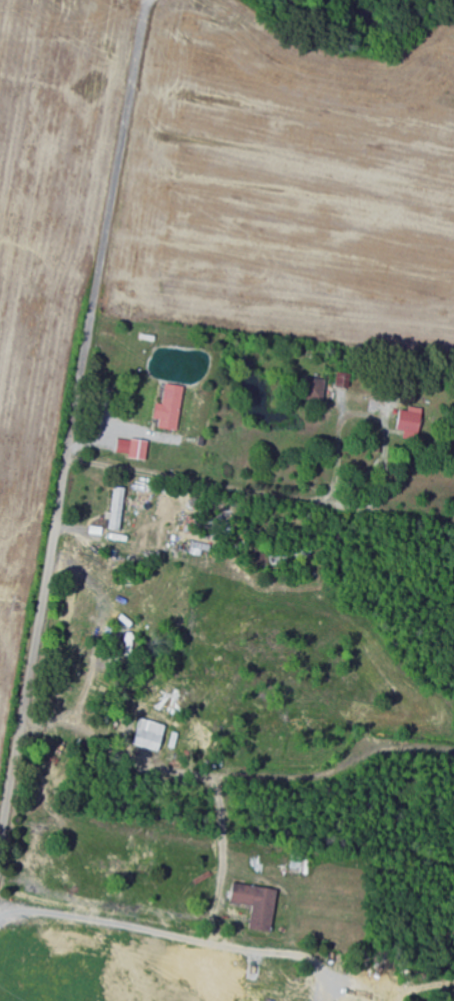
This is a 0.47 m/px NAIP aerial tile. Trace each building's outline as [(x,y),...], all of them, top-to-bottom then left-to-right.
[(354,374),(340,373),(339,387),(353,387),(354,374)] [(326,402),(328,379),(306,377),(304,399),(326,402)] [(186,387),(168,384),(165,404),(159,403),(157,420),(162,420),(162,429),(181,431),(186,387)] [(407,432),(406,438),(420,441),(427,410),(412,407),(411,412),(403,410),(399,431),(407,432)] [(121,439),(119,456),(150,459),(151,442),(121,439)] [(124,532),(128,488),(117,488),(115,513),(109,512),(108,520),(113,521),(112,531),(124,532)] [(169,726),(144,719),(136,746),(162,753),(169,726)] [(256,906),(252,930),(274,934),(281,891),(236,884),(234,903),(256,906)]
